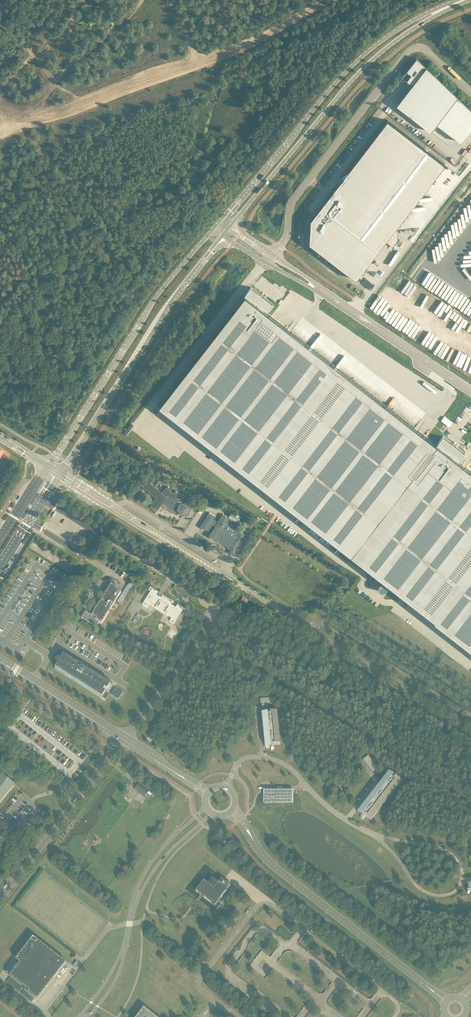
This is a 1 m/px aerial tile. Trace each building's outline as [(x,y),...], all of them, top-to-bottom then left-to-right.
[(450,50),(443,43),(439,46),(447,53),(450,50)] [(458,96),(417,57),(402,77),(412,85),(397,105),(425,127),(431,131),(433,128),(435,125),(437,123),(458,140),(461,141),(470,128),(470,109),(458,96)] [(310,241),(309,243),(356,279),(361,272),(364,267),(385,241),(393,247),(398,240),(396,226),(428,185),(443,166),(444,164),(426,149),(387,120),(341,179),(342,180),(325,202),(326,203),(322,207),(312,220),(310,241)] [(434,260),(440,258),(449,246),(446,243),(448,241),(449,243),(447,244),(450,245),(455,238),(452,236),(455,232),(452,230),(452,231),(449,234),(446,231),(443,234),(439,231),(442,238),(437,240),(430,250),(432,251),(427,253),(428,255),(426,255),(428,260),(432,259),(434,264),(436,261),(434,260)] [(364,277),(361,282),(371,288),(374,284),(364,277)] [(159,405),(160,406),(162,408),(196,435),(198,436),(277,498),(278,498),(279,499),(280,500),(351,555),(353,556),(367,567),(377,575),(373,580),(374,581),(376,582),(377,583),(381,578),(390,585),(391,586),(470,647),(470,648),(470,471),(466,467),(462,464),(459,461),(465,453),(458,447),(455,445),(453,444),(443,436),(437,444),(427,437),(418,430),(415,427),(291,331),(288,328),(271,316),(267,312),(273,304),(265,298),(263,296),(261,295),(252,287),(251,287),(250,288),(214,334),(204,347),(203,349),(159,405)] [(125,433),(129,436),(135,425),(130,423),(125,433)] [(1,453),(8,457),(10,453),(4,449),(0,446),(0,455),(1,453)] [(142,485),(156,497),(151,503),(158,508),(165,499),(178,507),(177,508),(181,514),(188,513),(190,507),(187,502),(187,501),(189,498),(176,490),(174,493),(170,490),(171,489),(168,486),(162,492),(151,482),(156,476),(152,473),(147,479),(142,485)] [(230,553),(235,554),(236,547),(244,534),(240,531),(240,532),(236,530),(238,527),(235,525),(241,515),(232,510),(228,517),(223,513),(218,522),(213,519),(215,516),(209,512),(201,526),(206,530),(207,529),(212,532),(209,535),(215,539),(218,536),(230,543),(228,545),(231,547),(230,553)] [(199,577),(203,571),(199,568),(199,569),(195,575),(199,577)] [(218,588),(218,589),(222,591),(226,585),(222,582),(218,588)] [(85,612),(84,613),(81,618),(96,628),(99,623),(102,624),(121,593),(116,590),(117,589),(111,585),(99,604),(100,604),(100,606),(99,607),(98,606),(92,616),(85,612)] [(171,619),(169,622),(173,625),(181,612),(183,609),(185,611),(185,610),(177,605),(177,606),(176,608),(171,605),(172,602),(173,603),(162,596),(163,596),(162,598),(159,598),(156,596),(158,593),(150,588),(152,590),(151,592),(142,605),(146,608),(148,604),(155,609),(164,614),(171,619)] [(117,603),(121,605),(129,592),(125,590),(117,603)] [(55,669),(102,699),(106,693),(105,693),(103,691),(104,689),(107,691),(110,685),(80,666),(63,656),(60,661),(57,659),(56,662),(55,661),(55,662),(58,664),(55,669)] [(111,695),(118,700),(123,693),(115,688),(111,695)] [(275,698),(260,699),(261,706),(276,704),(275,698)] [(270,746),(271,749),(271,750),(274,750),(273,745),(280,745),(277,712),(270,713),(270,716),(262,717),(263,727),(264,727),(265,735),(265,736),(264,736),(265,746),(270,746)] [(363,760),(372,772),(378,768),(368,756),(363,760)] [(372,797),(367,802),(366,804),(365,803),(359,811),(363,815),(360,818),(363,820),(365,817),(371,821),(401,782),(395,778),(393,780),(387,775),(380,783),(382,784),(378,788),(378,789),(377,788),(370,796),(372,797)] [(14,786),(2,776),(0,778),(0,802),(11,788),(12,789),(14,786)] [(140,793),(145,797),(149,792),(139,784),(135,789),(140,793)] [(263,790),(263,804),(293,804),(293,790),(263,790)] [(203,896),(203,897),(214,906),(218,901),(218,900),(219,900),(230,885),(221,878),(218,882),(212,878),(207,884),(203,881),(195,891),(200,895),(200,894),(202,895),(203,896)] [(16,960),(20,963),(10,976),(23,987),(29,991),(28,992),(27,993),(34,998),(36,1000),(48,985),(48,986),(54,979),(53,978),(64,964),(65,963),(37,941),(35,943),(31,940),(16,960)] [(261,950),(250,967),(259,973),(259,974),(264,977),(269,971),(267,969),(270,965),(268,963),(271,957),(261,950)]
